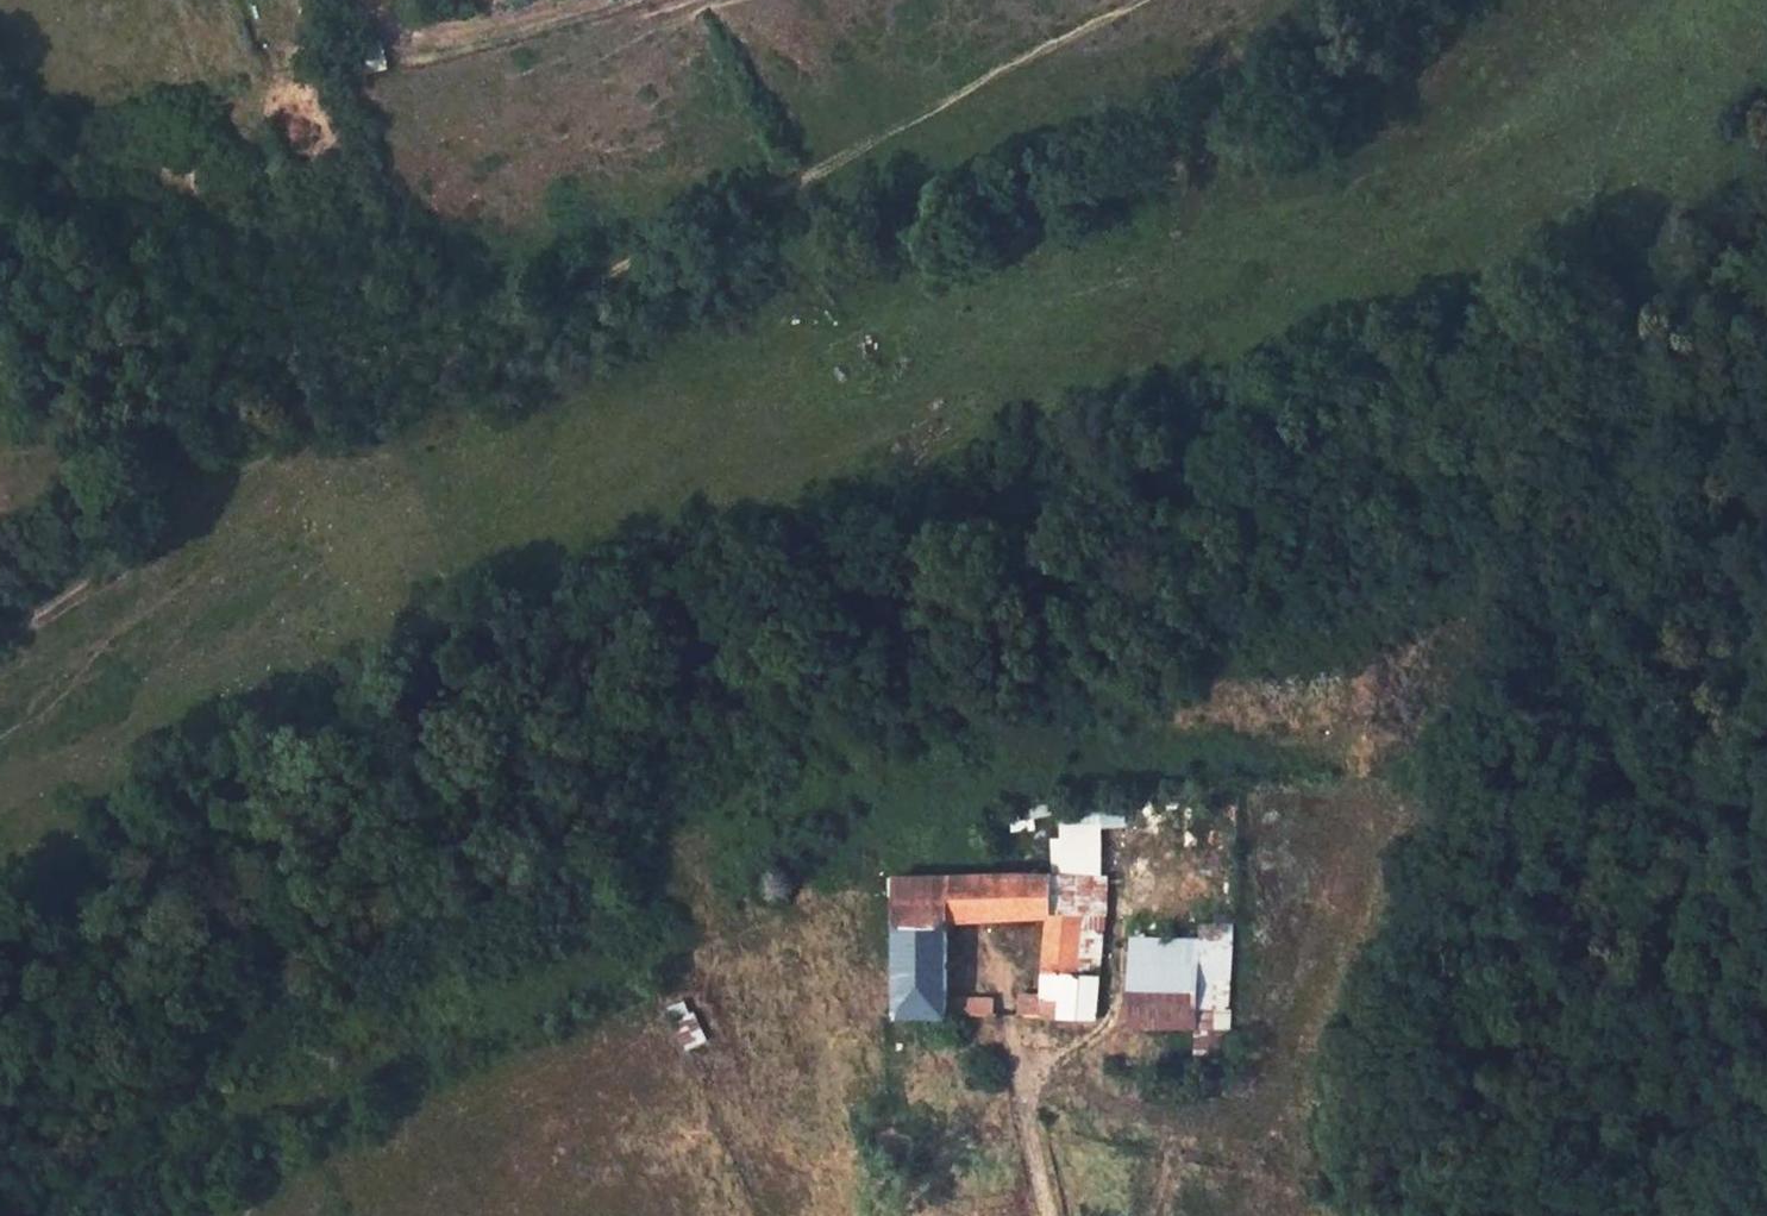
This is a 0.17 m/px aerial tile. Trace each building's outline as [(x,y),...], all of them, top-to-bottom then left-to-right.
[(1049,876),(898,879),(899,924),(899,1016),(948,1016),(947,922),(1048,916),(1049,876)] [(1102,918),(1105,880),(1049,876),(1048,916),(1081,917),(1102,918)] [(1041,1018),(1095,1019),(1102,918),(1081,917),(1048,916),(1042,991),(1042,1001),(1041,1018)] [(1231,941),(1132,939),(1129,1029),(1193,1030),(1194,1008),(1199,1008),(1214,1009),(1228,1009),(1231,941)] [(995,1001),(960,1000),(960,1016),(994,1017),(995,1001)] [(1024,1006),(1017,1006),(1017,1018),(1041,1018),(1042,1001),(1025,1000),(1024,1006)] [(1198,1031),(1214,1031),(1214,1009),(1199,1008),(1198,1031)]
